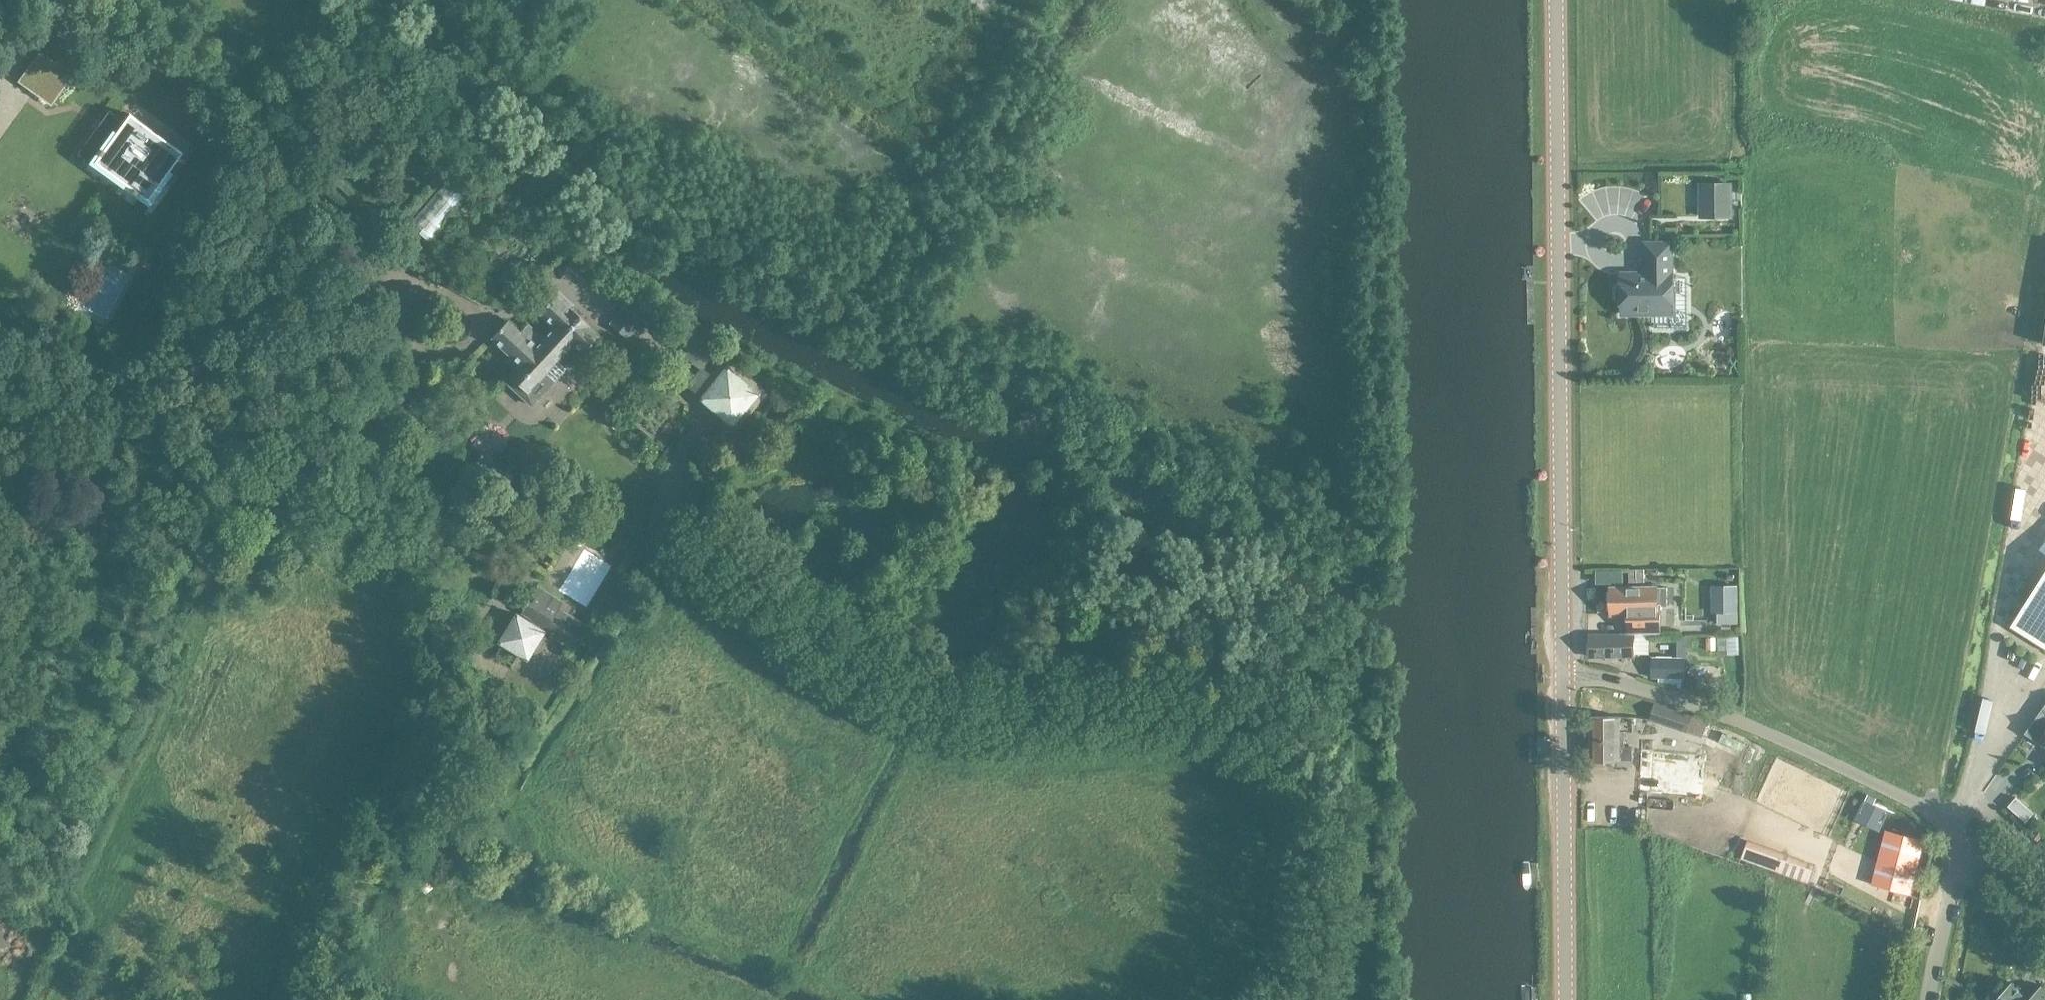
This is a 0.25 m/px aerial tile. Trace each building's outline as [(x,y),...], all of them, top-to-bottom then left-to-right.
[(22,78),(53,100),(71,76),(40,54),(22,78)] [(1362,68),(1355,75),(1354,76),(1365,87),(1372,80),(1372,79),(1362,68)] [(194,154),(148,120),(111,170),(157,206),(194,154)] [(477,196),(455,176),(409,226),(431,247),(477,196)] [(1730,216),(1730,184),(1702,184),(1702,216),(1730,216)] [(1671,273),(1671,246),(1671,243),(1645,243),(1645,273),(1622,273),(1622,285),(1619,285),(1617,287),(1616,298),(1619,301),(1622,301),(1622,313),(1672,313),(1672,273),(1671,273)] [(554,325),(543,337),(527,323),(520,331),(507,320),(491,337),(519,363),(508,374),(510,376),(505,381),(530,405),(535,399),(537,401),(571,364),(599,335),(569,307),(574,302),(559,288),(538,311),(554,325)] [(609,323),(632,343),(660,308),(636,289),(609,323)] [(685,385),(738,430),(769,391),(725,356),(710,373),(703,367),(718,349),(676,315),(660,336),(699,367),(685,385)] [(1598,568),(1599,580),(1624,578),(1623,567),(1598,568)] [(1629,569),(1629,583),(1644,582),(1644,569),(1629,569)] [(2010,626),(2044,648),(2044,569),(2010,626)] [(585,625),(558,609),(562,602),(535,585),(518,613),(529,620),(528,621),(516,613),(497,644),(528,663),(546,635),(570,650),(585,625)] [(1717,623),(1738,623),(1737,586),(1712,586),(1712,611),(1717,611),(1717,623)] [(1657,587),(1610,588),(1611,614),(1628,613),(1628,631),(1660,631),(1660,607),(1666,607),(1666,588),(1657,588),(1657,587)] [(1635,634),(1590,634),(1590,656),(1648,656),(1648,635),(1635,636),(1635,634)] [(1692,663),(1660,663),(1660,683),(1692,683),(1692,663)] [(1692,716),(1654,703),(1649,719),(1687,731),(1692,716)] [(1620,730),(1620,716),(1590,717),(1590,760),(1632,759),(1632,746),(1624,746),(1624,730),(1620,730)] [(1641,749),(1638,791),(1703,795),(1705,779),(1717,779),(1719,753),(1706,752),(1706,753),(1641,749)] [(1910,894),(1925,840),(1886,830),(1872,884),(1910,894)] [(1810,879),(1817,860),(1749,837),(1742,856),(1810,879)] [(2040,987),(2029,999),(2010,983),(1995,999),(2044,999),(2044,992),(2040,987)]
